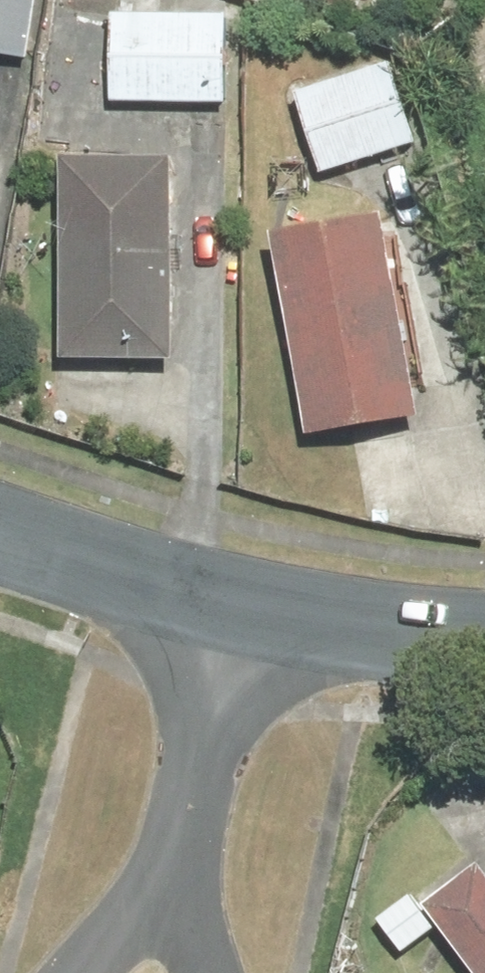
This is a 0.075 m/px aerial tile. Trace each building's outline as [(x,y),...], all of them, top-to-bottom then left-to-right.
[(29,64),(39,0),(0,0),(0,59),(29,64)] [(261,9),(268,0),(237,0),(261,9)] [(228,14),(104,12),(103,103),(226,105),(228,14)] [(290,92),(318,179),(420,146),(392,59),(290,92)] [(176,162),(61,161),(59,363),(174,364),(176,162)] [(384,218),(271,237),(306,439),(419,419),(384,218)] [(423,905),(473,972),(484,972),(484,874),(478,865),(423,905)]
